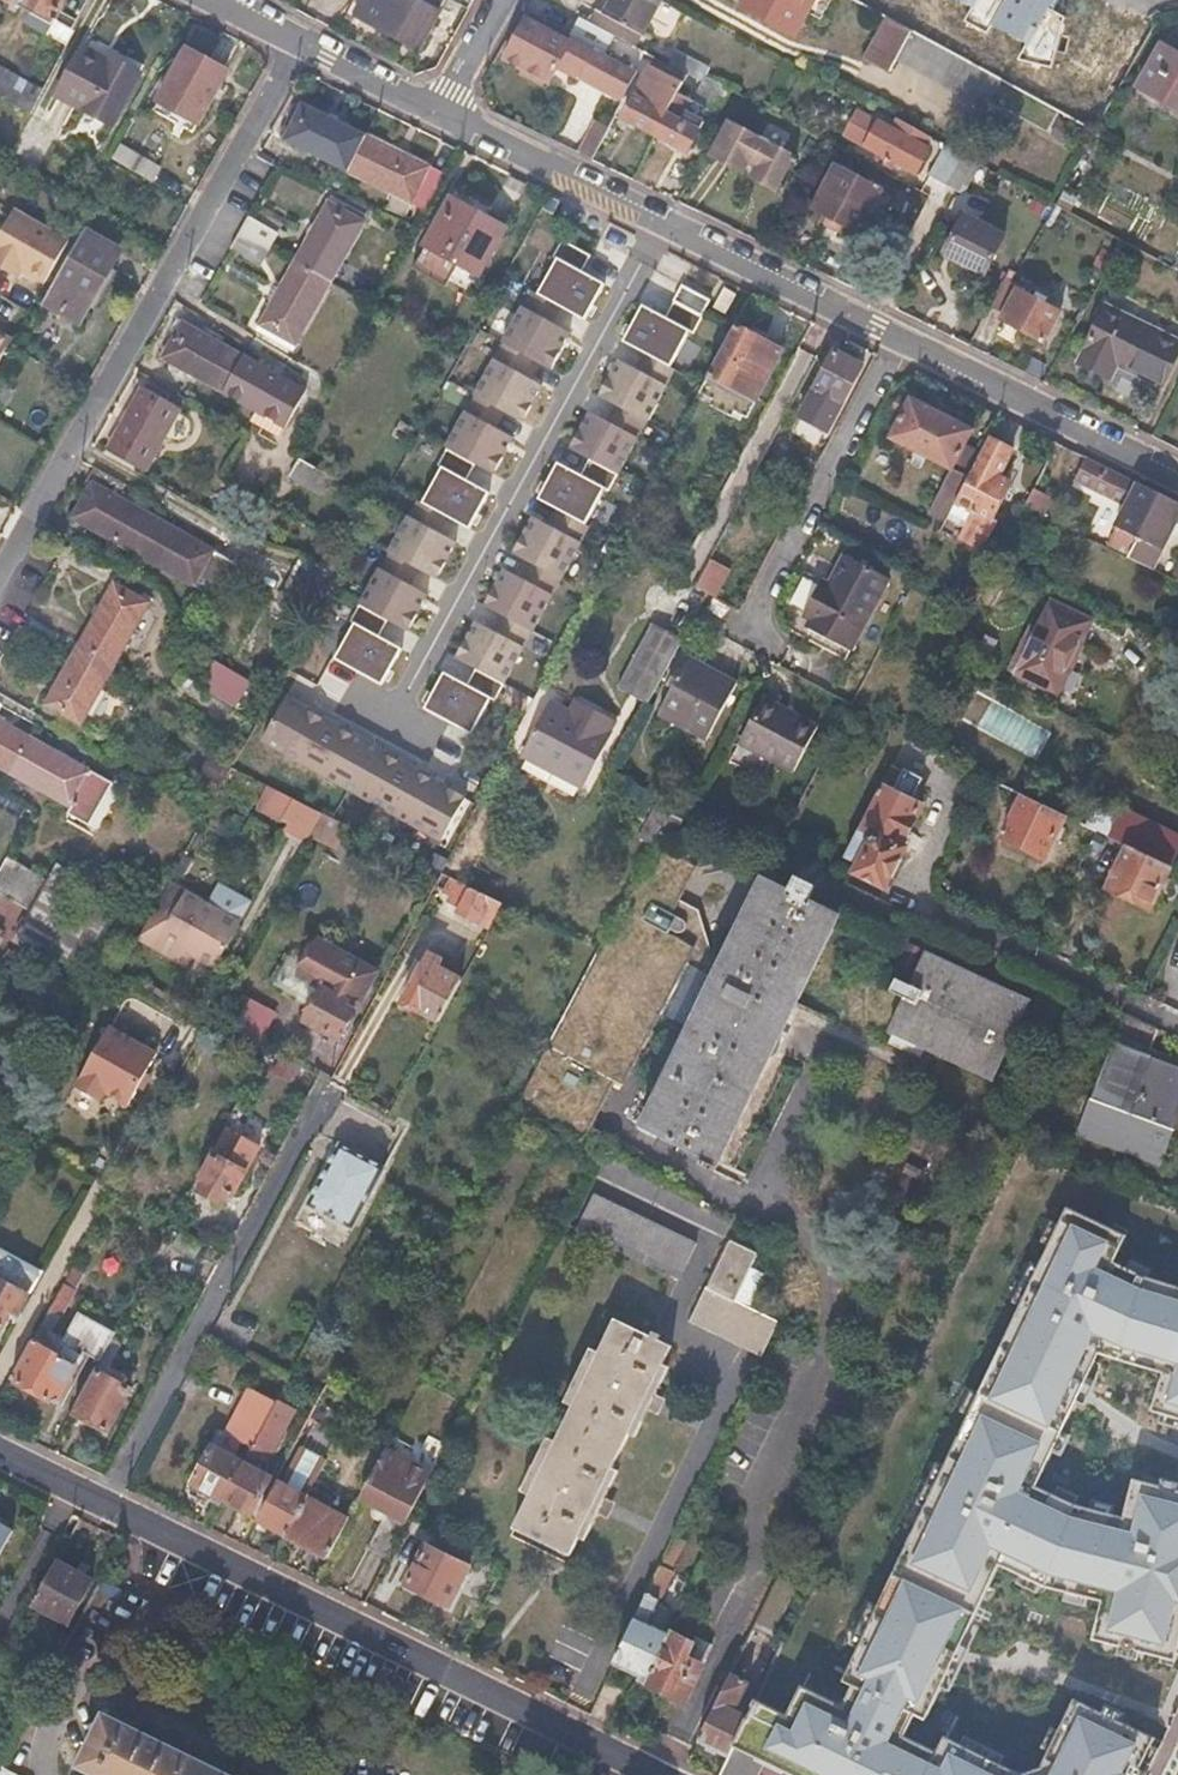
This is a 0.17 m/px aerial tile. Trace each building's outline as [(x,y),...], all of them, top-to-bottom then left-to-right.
[(34,15),(28,26),(47,36),(55,22),(72,31),(89,0),(7,0),(34,15)] [(355,16),(418,50),(447,0),(363,0),(355,16)] [(606,14),(641,33),(659,0),(614,0),(606,14)] [(742,6),(795,35),(808,11),(822,18),(832,0),(745,0),(742,6)] [(866,6),(889,19),(896,22),(908,0),(869,0),(866,6)] [(933,42),(953,53),(989,72),(1004,46),(1031,0),(957,0),(933,42)] [(523,18),(503,59),(549,83),(557,66),(624,100),(639,70),(572,35),(569,42),(523,18)] [(896,22),(889,19),(869,57),(891,69),(897,58),(912,31),(896,22)] [(1030,60),(1015,87),(1094,129),(1151,23),(1127,30),(1110,20),(1075,81),(1046,64),(1044,68),(1030,60)] [(72,31),(55,22),(47,36),(65,45),(72,31)] [(933,42),(912,31),(897,58),(938,81),(953,53),(933,42)] [(138,73),(83,43),(57,89),(111,119),(138,73)] [(1160,43),(1135,86),(1177,111),(1177,54),(1160,43)] [(1030,60),(1004,46),(989,72),(1001,79),(1015,87),(1030,60)] [(226,69),(186,48),(152,111),(192,133),(226,69)] [(648,52),(639,70),(666,84),(678,90),(687,73),(648,52)] [(989,72),(953,53),(938,81),(985,107),(1001,79),(989,72)] [(29,113),(42,89),(0,67),(0,96),(29,113)] [(729,88),(705,75),(693,98),(716,111),(729,88)] [(654,105),(639,97),(628,119),(655,133),(678,90),(666,84),(654,105)] [(692,97),(678,90),(655,133),(689,150),(700,129),(688,123),(692,114),(685,111),(692,97)] [(324,179),(332,164),(348,172),(425,210),(445,175),(366,136),(302,104),(284,141),(301,149),(293,164),(324,179)] [(614,119),(602,112),(580,154),(593,160),(614,119)] [(879,123),(866,147),(916,173),(931,144),(924,140),(921,146),(914,142),(921,130),(890,113),(884,126),(879,123)] [(1076,123),(1059,113),(1050,131),(1060,137),(1065,126),(1072,130),(1076,123)] [(794,156),(727,121),(709,154),(741,171),(745,163),(756,168),(751,177),(776,190),(794,156)] [(962,152),(946,143),(930,173),(947,182),(962,152)] [(122,145),(114,160),(152,180),(160,166),(122,145)] [(987,165),(962,152),(947,182),(971,195),(987,165)] [(883,191),(835,165),(813,209),(829,217),(825,223),(826,226),(838,232),(841,231),(844,225),(876,241),(888,219),(872,210),(883,191)] [(504,227),(451,198),(427,245),(460,263),(452,279),(471,289),(504,227)] [(339,208),(330,202),(295,264),(261,324),(295,343),(330,284),(367,223),(362,220),(365,215),(342,202),(339,208)] [(0,227),(0,268),(43,287),(67,236),(8,209),(0,227)] [(997,234),(957,214),(939,250),(979,271),(997,234)] [(249,216),(239,232),(230,248),(260,265),(269,249),(279,233),(249,216)] [(117,249),(83,230),(47,296),(64,305),(60,312),(82,324),(109,279),(102,275),(117,249)] [(558,262),(538,298),(585,324),(605,288),(558,262)] [(1001,276),(987,304),(1003,312),(999,319),(1042,342),(1060,308),(1001,276)] [(642,306),(621,342),(669,368),(689,331),(642,306)] [(1098,316),(1173,356),(1177,348),(1177,345),(1103,307),(1098,316)] [(532,316),(512,353),(559,379),(579,342),(532,316)] [(1173,356),(1098,316),(1074,365),(1106,380),(1112,367),(1157,389),(1173,356)] [(162,356),(223,391),(256,409),(250,419),(279,435),(303,392),(242,358),(181,323),(162,356)] [(783,348),(736,323),(701,387),(723,399),(731,384),(756,398),(783,348)] [(15,331),(0,324),(0,360),(15,331)] [(861,364),(834,351),(808,402),(836,415),(861,364)] [(616,360),(596,397),(643,423),(663,386),(616,360)] [(507,370),(487,406),(534,432),(554,395),(507,370)] [(178,408),(144,388),(108,450),(142,469),(178,408)] [(975,427),(911,395),(890,436),(951,467),(929,511),(946,520),(947,518),(956,500),(981,450),(967,442),(975,427)] [(591,413),(571,450),(618,476),(638,439),(591,413)] [(474,420),(454,456),(501,482),(521,445),(474,420)] [(988,436),(981,450),(956,500),(974,509),(965,527),(959,538),(981,550),(997,520),(991,517),(1008,483),(997,478),(1013,448),(988,436)] [(1084,457),(1072,484),(1117,504),(1129,477),(1084,457)] [(332,478),(301,460),(291,478),(322,495),(332,478)] [(443,464),(423,500),(470,526),(490,489),(443,464)] [(558,464),(538,500),(585,526),(605,489),(558,464)] [(87,489),(71,518),(133,552),(194,585),(212,553),(152,519),(118,499),(126,485),(92,466),(81,486),(87,489)] [(1060,475),(1044,467),(1026,502),(1060,520),(1068,506),(1049,496),(1060,475)] [(1157,492),(1136,482),(1106,543),(1127,553),(1157,492)] [(1157,492),(1127,553),(1126,555),(1151,567),(1177,514),(1177,503),(1157,492)] [(974,509),(956,500),(947,518),(965,527),(974,509)] [(1039,513),(1024,506),(997,558),(1012,566),(1039,513)] [(527,507),(507,544),(554,570),(574,533),(527,507)] [(419,525),(399,562),(446,588),(466,551),(419,525)] [(830,584),(822,580),(804,617),(811,620),(807,628),(852,651),(890,578),(844,555),(830,584)] [(306,556),(297,573),(282,600),(316,620),(331,594),(341,576),(306,556)] [(503,569),(483,606),(530,632),(550,595),(503,569)] [(754,586),(721,569),(708,593),(741,610),(754,586)] [(387,579),(367,615),(414,641),(434,604),(387,579)] [(149,604),(113,584),(79,645),(45,705),(79,724),(114,664),(149,604)] [(741,610),(708,593),(696,615),(730,633),(741,610)] [(1035,627),(1005,613),(985,653),(1015,667),(1013,671),(1053,690),(1088,618),(1048,599),(1035,627)] [(686,635),(656,618),(619,688),(649,704),(686,635)] [(471,622),(451,659),(498,685),(518,648),(471,622)] [(354,625),(334,661),(381,687),(401,650),(354,625)] [(736,683),(688,658),(660,712),(707,737),(736,683)] [(235,709),(250,681),(213,661),(198,688),(235,709)] [(442,677),(422,713),(469,739),(489,703),(442,677)] [(473,793),(291,690),(264,737),(447,840),(473,793)] [(820,727),(765,698),(743,742),(797,771),(820,727)] [(572,710),(553,700),(522,757),(568,781),(604,714),(578,700),(572,710)] [(619,722),(604,714),(568,781),(585,790),(598,765),(590,760),(595,750),(604,755),(616,732),(614,730),(619,722)] [(10,774),(72,808),(69,815),(90,827),(115,784),(31,737),(0,719),(0,768),(10,774)] [(897,775),(886,769),(843,859),(859,867),(856,873),(882,886),(900,849),(897,847),(906,828),(909,829),(920,807),(907,802),(919,778),(900,769),(897,775)] [(274,787),(265,804),(315,829),(324,812),(274,787)] [(1062,813),(1020,793),(998,838),(1022,849),(1024,846),(1042,854),(1062,813)] [(1118,809),(1106,835),(1128,845),(1167,865),(1177,842),(1177,836),(1118,809)] [(667,819),(658,814),(647,835),(656,840),(667,819)] [(654,845),(598,949),(565,1011),(515,1106),(557,1128),(598,1150),(603,1140),(577,1126),(601,1082),(608,1085),(651,1006),(680,1021),(686,1035),(682,1036),(674,1053),(640,1125),(732,1170),(804,1023),(784,1013),(831,913),(764,881),(733,948),(726,945),(719,961),(711,958),(698,913),(675,901),(693,866),(654,845)] [(1167,865),(1128,845),(1106,890),(1128,900),(1129,898),(1148,907),(1167,865)] [(0,871),(0,894),(30,910),(48,879),(8,857),(0,871)] [(48,879),(30,910),(18,932),(36,942),(38,939),(68,956),(78,938),(60,927),(70,910),(66,907),(76,889),(50,874),(48,879)] [(451,900),(462,906),(460,911),(490,926),(503,901),(454,877),(447,890),(455,893),(451,900)] [(241,921),(170,882),(152,914),(140,935),(158,945),(164,934),(197,953),(218,965),(241,921)] [(164,934),(158,945),(191,963),(197,953),(164,934)] [(333,949),(321,942),(303,978),(314,984),(323,989),(306,1021),(330,1035),(332,1032),(342,1038),(357,1011),(346,1004),(356,987),(367,993),(378,974),(333,949)] [(955,974),(922,958),(890,1023),(993,1073),(1026,1009),(976,984),(979,977),(959,967),(955,974)] [(423,964),(404,1000),(440,1020),(461,980),(437,967),(435,971),(423,964)] [(367,993),(356,987),(346,1004),(357,1011),(367,993)] [(276,1010),(245,993),(227,1025),(257,1044),(276,1010)] [(156,1054),(110,1028),(77,1087),(101,1099),(105,1091),(128,1104),(156,1054)] [(682,1036),(672,1031),(663,1049),(674,1053),(682,1036)] [(1116,1036),(1080,1130),(1164,1163),(1177,1127),(1177,1060),(1116,1036)] [(385,1168),(341,1144),(309,1204),(353,1227),(385,1168)] [(248,1172),(213,1152),(199,1177),(203,1179),(196,1190),(224,1205),(231,1192),(236,1194),(248,1172)] [(1177,1415),(1177,1229),(1073,1191),(995,1347),(1082,1388),(1177,1415)] [(595,1193),(578,1229),(677,1281),(694,1246),(595,1193)] [(709,1289),(706,1287),(689,1321),(761,1358),(779,1321),(750,1307),(736,1300),(759,1255),(733,1242),(709,1289)] [(12,1311),(24,1307),(42,1273),(0,1249),(0,1331),(12,1311)] [(74,1289),(63,1283),(48,1309),(59,1315),(74,1289)] [(59,1315),(48,1309),(31,1340),(41,1346),(59,1315)] [(114,1332),(78,1312),(55,1354),(41,1346),(31,1340),(11,1377),(57,1403),(82,1358),(96,1366),(114,1332)] [(672,1349),(616,1320),(514,1529),(570,1558),(672,1349)] [(1177,1654),(1177,1489),(1124,1476),(1125,1459),(1090,1450),(1078,1502),(1037,1487),(1082,1388),(995,1347),(977,1386),(964,1396),(881,1563),(980,1605),(984,1597),(1040,1624),(1177,1654)] [(110,1376),(95,1367),(72,1409),(107,1428),(130,1386),(124,1383),(125,1379),(112,1372),(110,1376)] [(275,1404),(248,1389),(226,1431),(236,1436),(227,1454),(209,1444),(189,1482),(223,1500),(275,1404)] [(278,1399),(275,1404),(223,1500),(250,1514),(270,1476),(260,1471),(294,1407),(278,1399)] [(320,1423),(307,1417),(284,1460),(296,1467),(320,1423)] [(423,1448),(394,1433),(365,1486),(361,1494),(387,1507),(368,1544),(388,1555),(409,1515),(447,1442),(431,1434),(423,1448)] [(306,1497),(279,1483),(260,1520),(286,1534),(306,1497)] [(348,1519),(306,1497),(286,1534),(328,1556),(348,1519)] [(15,1531),(0,1523),(0,1557),(15,1531)] [(695,1529),(682,1523),(669,1549),(682,1555),(695,1529)] [(469,1565),(426,1544),(405,1584),(449,1606),(469,1565)] [(96,1578),(59,1559),(35,1604),(71,1624),(96,1578)] [(1045,1684),(1021,1740),(940,1700),(980,1605),(881,1563),(863,1602),(836,1593),(765,1756),(805,1774),(1153,1774),(1168,1743),(1045,1684)] [(674,1573),(660,1567),(614,1662),(647,1679),(670,1633),(650,1623),(674,1573)] [(796,1576),(780,1569),(697,1741),(729,1755),(732,1747),(747,1716),(736,1711),(749,1682),(745,1680),(796,1576)] [(695,1645),(670,1633),(647,1679),(646,1682),(685,1701),(713,1646),(698,1639),(695,1645)] [(106,1714),(81,1767),(98,1774),(227,1774),(171,1748),(177,1736),(167,1731),(155,1725),(150,1736),(106,1714)]
